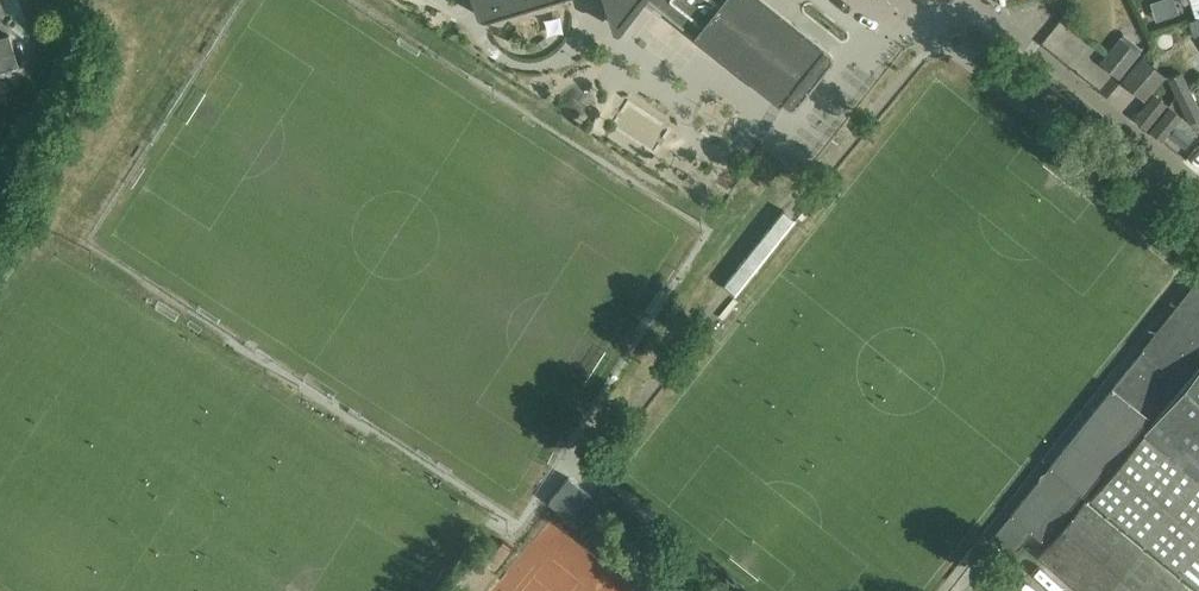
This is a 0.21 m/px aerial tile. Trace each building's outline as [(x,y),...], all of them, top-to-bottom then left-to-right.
[(475,10),(476,11),(476,12),(477,13),(478,14),(479,15),(480,15),(480,16),(481,16),(482,17),(483,17),(484,17),(485,17),(486,17),(487,16),(542,0),(473,0),(475,10)] [(617,25),(636,0),(609,0),(617,25)] [(783,106),(784,106),(785,107),(786,107),(787,107),(788,108),(789,108),(790,108),(791,107),(792,107),(793,107),(794,107),(794,106),(795,105),(796,105),(797,104),(829,63),(830,62),(830,61),(831,60),(831,59),(831,58),(831,57),(831,56),(831,55),(831,54),(830,53),(830,52),(829,51),(828,50),(765,0),(650,0),(783,106)] [(962,41),(960,32),(951,35),(953,44),(962,41)] [(1122,37),(1101,62),(1122,78),(1145,50),(1142,47),(1132,39),(1125,33),(1122,37)] [(19,65),(9,34),(0,37),(0,71),(19,65)] [(1145,98),(1164,75),(1142,57),(1123,80),(1145,98)] [(1184,72),(1169,78),(1181,103),(1192,97),(1191,96),(1192,94),(1193,93),(1184,72)] [(1193,93),(1192,94),(1191,96),(1192,97),(1181,103),(1191,123),(1198,119),(1198,104),(1193,93)] [(1147,127),(1165,104),(1153,95),(1135,118),(1147,127)] [(1152,130),(1163,139),(1181,117),(1170,108),(1152,130)] [(1183,132),(1175,142),(1183,149),(1192,138),(1183,132)] [(784,211),(724,285),(726,286),(734,293),(794,219),(786,212),(784,211)] [(1153,398),(1198,340),(1198,288),(1193,284),(1141,349),(1156,361),(1150,369),(1135,357),(990,539),(1011,556),(1030,533),(1042,542),(1081,493),(1082,495),(1112,458),(1114,459),(1154,409),(1154,408),(1153,398)] [(1090,499),(1198,589),(1198,368),(1090,499)] [(569,478),(549,503),(572,520),(591,495),(569,478)] [(1142,550),(1085,503),(1039,556),(1081,590),(1192,590),(1142,550)]
